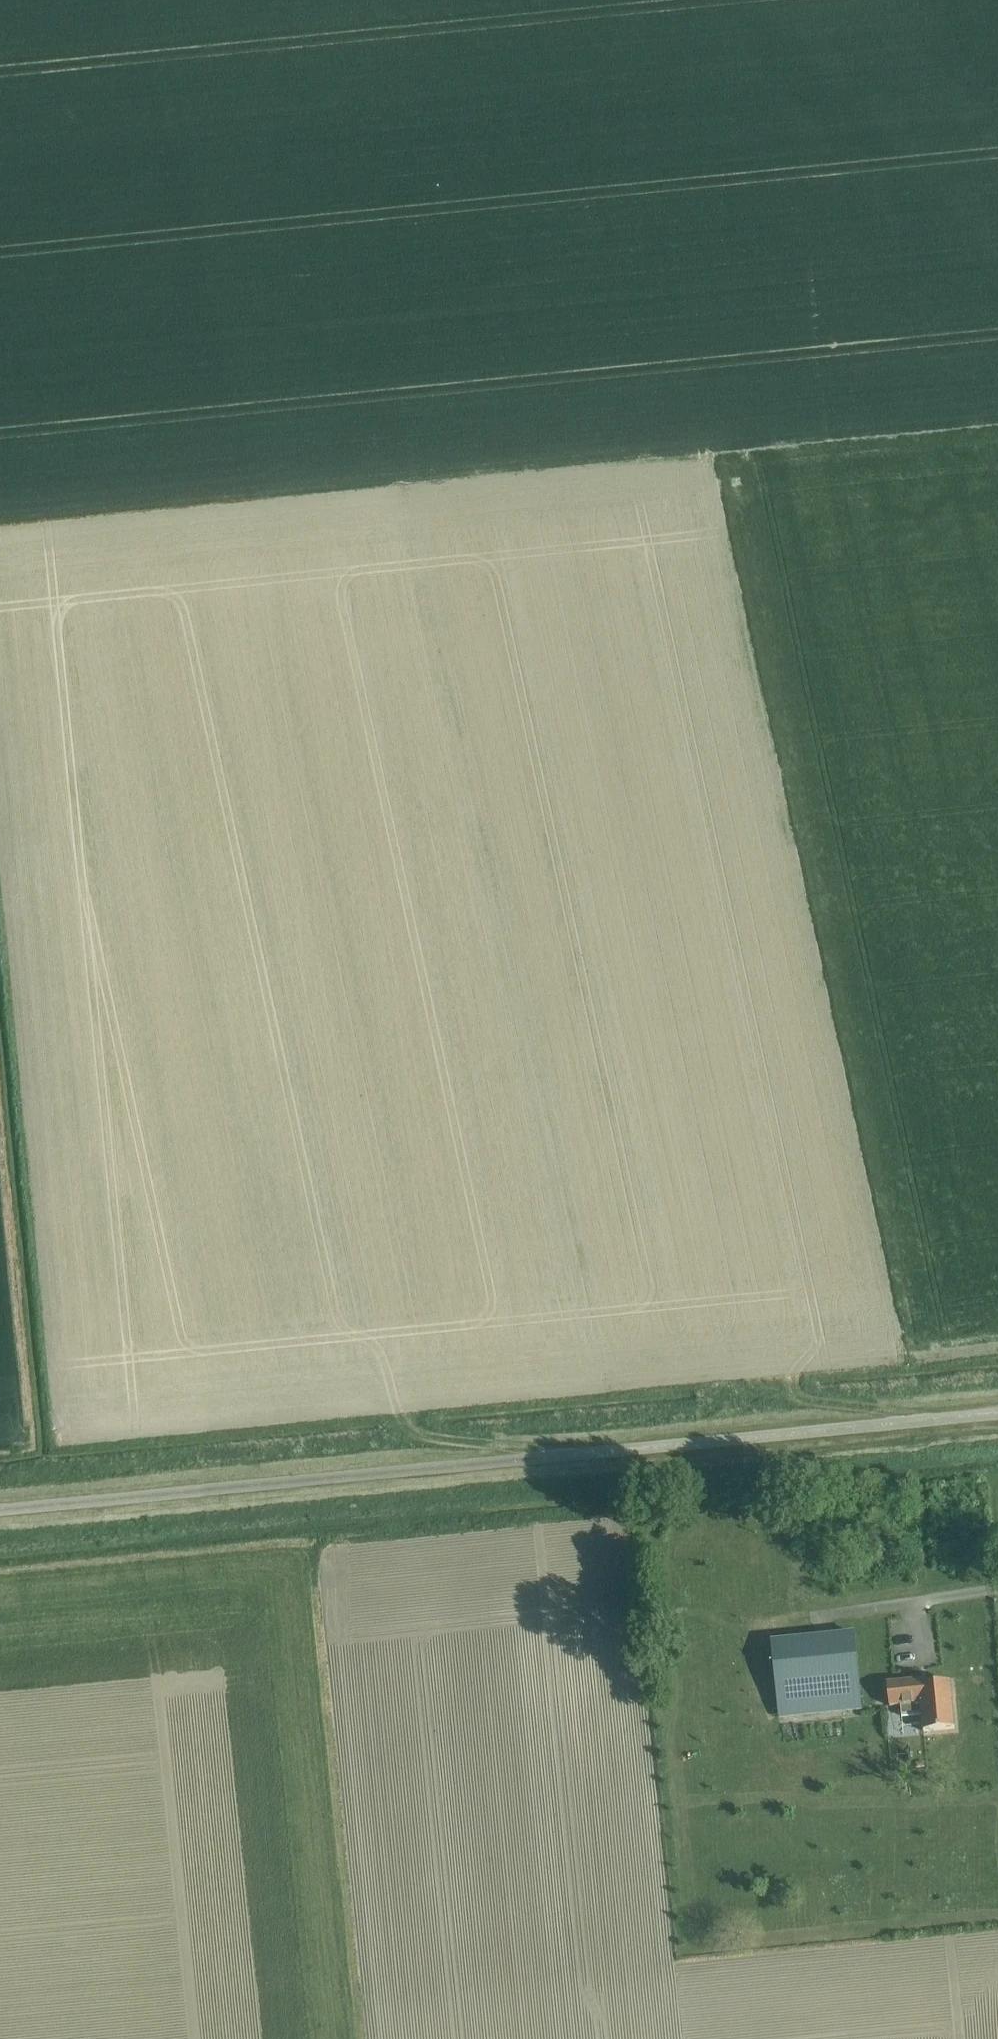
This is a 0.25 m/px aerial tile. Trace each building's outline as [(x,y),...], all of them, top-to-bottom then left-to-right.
[(854,1634),(772,1643),(780,1719),(862,1710),(854,1634)] [(948,1678),(887,1681),(889,1706),(902,1706),(903,1713),(919,1711),(922,1730),(954,1727),(948,1678)]
